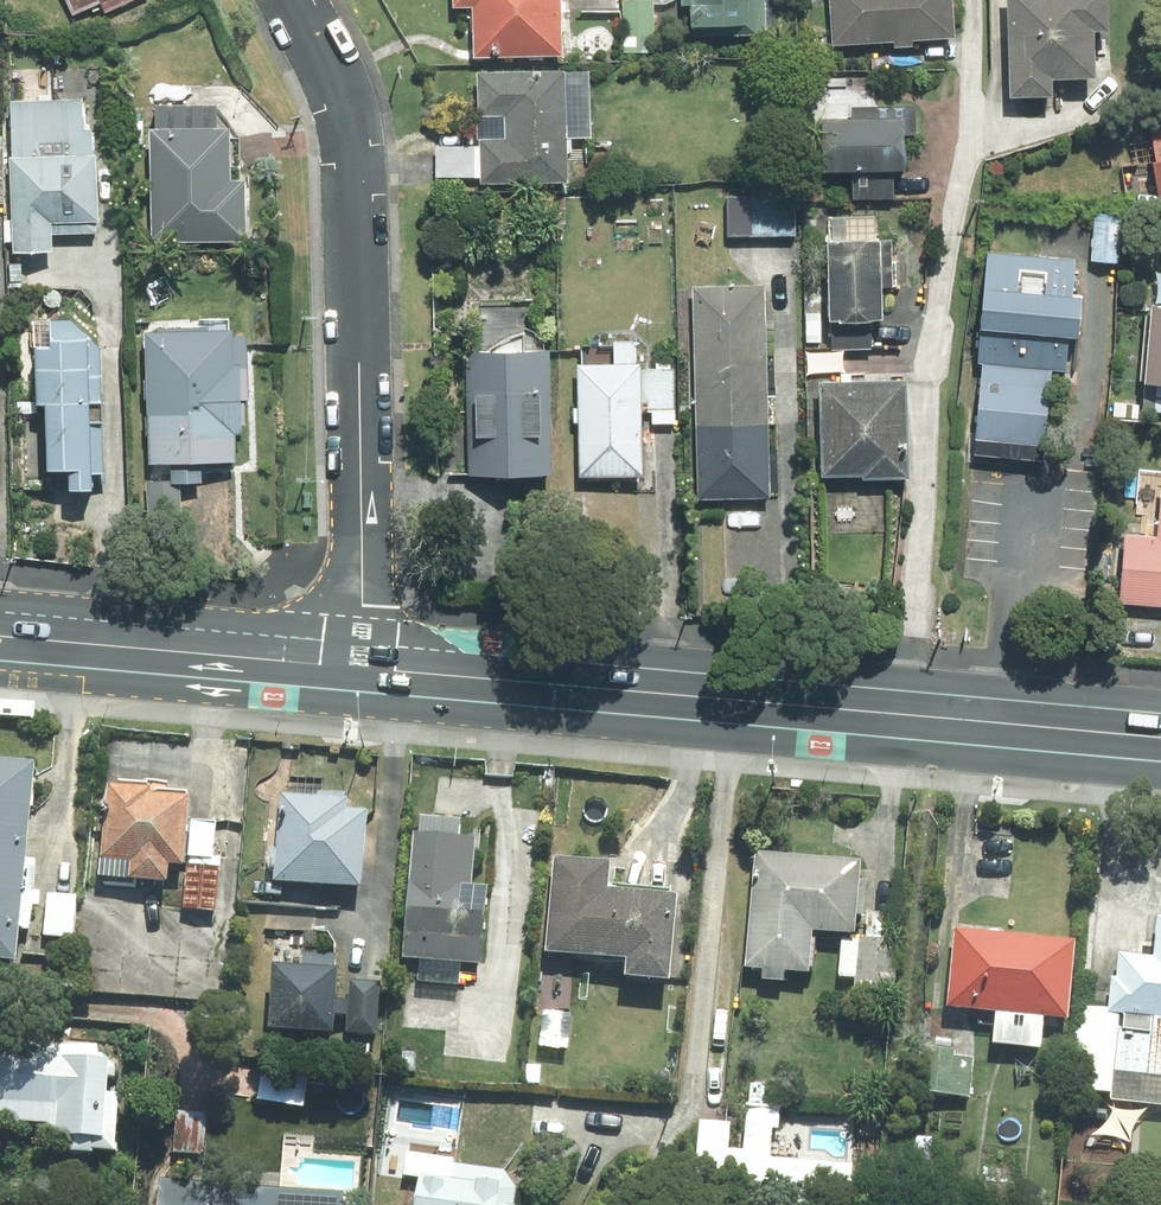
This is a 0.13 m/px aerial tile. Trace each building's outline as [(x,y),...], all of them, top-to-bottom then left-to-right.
[(76,15),(111,0),(70,0),(76,15)] [(457,7),(478,7),(478,54),(567,54),(567,0),(457,0),(457,7)] [(682,3),(696,3),(696,36),(767,37),(767,0),(683,0),(682,3)] [(835,46),(958,40),(956,0),(832,0),(835,46)] [(1009,43),(1015,43),(1013,95),(1057,97),(1058,77),(1099,79),(1100,29),(1113,29),(1114,0),(1011,0),(1009,43)] [(573,68),(483,67),(482,114),(508,114),(508,136),(481,136),(481,145),(438,144),(437,177),(482,177),(482,181),(572,182),(573,68)] [(16,97),(16,151),(16,251),(58,251),(58,222),(104,222),(104,151),(100,151),(101,126),(92,124),(92,97),(16,97)] [(237,126),(225,126),(225,102),(156,100),(153,237),(251,239),(252,178),(236,178),(237,126)] [(1145,106),(1160,186),(1160,103),(1145,106)] [(824,116),(823,165),(913,167),(913,116),(891,116),(892,107),(857,107),(857,117),(824,116)] [(799,190),(726,192),(727,237),(800,235),(799,190)] [(1132,212),(1099,208),(1093,259),(1125,263),(1132,212)] [(886,239),(877,238),(878,214),(835,213),(834,240),(834,325),(886,325),(886,239)] [(1081,250),(994,242),(974,455),(1062,463),(1081,250)] [(772,282),(696,283),(700,501),(776,500),(772,282)] [(1149,303),(1147,325),(1155,326),(1152,381),(1160,382),(1160,303),(1149,303)] [(239,332),(152,331),(151,460),(242,460),(242,434),(247,434),(248,359),(238,359),(239,332)] [(55,401),(54,467),(78,467),(77,486),(101,486),(101,467),(108,468),(111,334),(57,333),(57,342),(44,342),(43,401),(55,401)] [(559,349),(468,346),(464,473),(555,476),(559,349)] [(679,362),(580,361),(580,476),(643,477),(644,409),(654,409),(653,423),(679,423),(679,362)] [(907,371),(821,375),(825,473),(911,469),(907,371)] [(1129,530),(1124,604),(1160,607),(1160,533),(1129,530)] [(21,966),(39,765),(0,761),(0,964),(21,966)] [(112,781),(106,858),(138,860),(136,883),(172,886),(173,874),(187,875),(184,910),(219,913),(223,866),(186,863),(192,788),(112,781)] [(352,799),(281,794),(274,883),(370,890),(375,811),(351,809),(352,799)] [(465,821),(415,817),(403,962),(486,969),(492,889),(476,887),(480,840),(464,838),(465,821)] [(863,864),(758,856),(749,971),(766,972),(765,984),(791,986),(792,973),(815,975),(818,934),(851,936),(847,982),(856,982),(856,990),(893,992),(897,940),(875,938),(877,910),(859,909),(863,864)] [(620,867),(560,860),(550,954),(630,963),(628,979),(678,984),(687,900),(617,893),(620,867)] [(82,899),(49,896),(45,939),(78,942),(82,899)] [(1083,1006),(1072,1095),(1160,1105),(1160,915),(1158,915),(1153,958),(1120,954),(1114,1010),(1083,1006)] [(1079,942),(958,929),(950,1009),(996,1013),(993,1045),(1044,1051),(1047,1022),(1071,1024),(1079,942)] [(344,972),(280,966),(274,1032),(338,1037),(340,1019),(351,1019),(350,1037),(382,1040),(387,986),(356,983),(354,1002),(342,1001),(344,972)] [(577,1015),(546,1013),(542,1049),(573,1052),(577,1015)] [(52,1127),(51,1135),(74,1137),(73,1155),(97,1157),(98,1144),(113,1145),(120,1063),(98,1061),(99,1047),(56,1044),(54,1066),(0,1061),(0,1123),(52,1127)] [(959,1051),(932,1048),(927,1094),(973,1099),(977,1057),(959,1055),(959,1051)] [(697,1120),(695,1201),(801,1204),(853,1204),(854,1168),(776,1166),(777,1113),(754,1112),(752,1152),(738,1151),(739,1121),(697,1120)] [(425,1178),(422,1204),(522,1204),(524,1190),(425,1178)] [(348,1196),(214,1185),(213,1204),(347,1204),(348,1196)]
